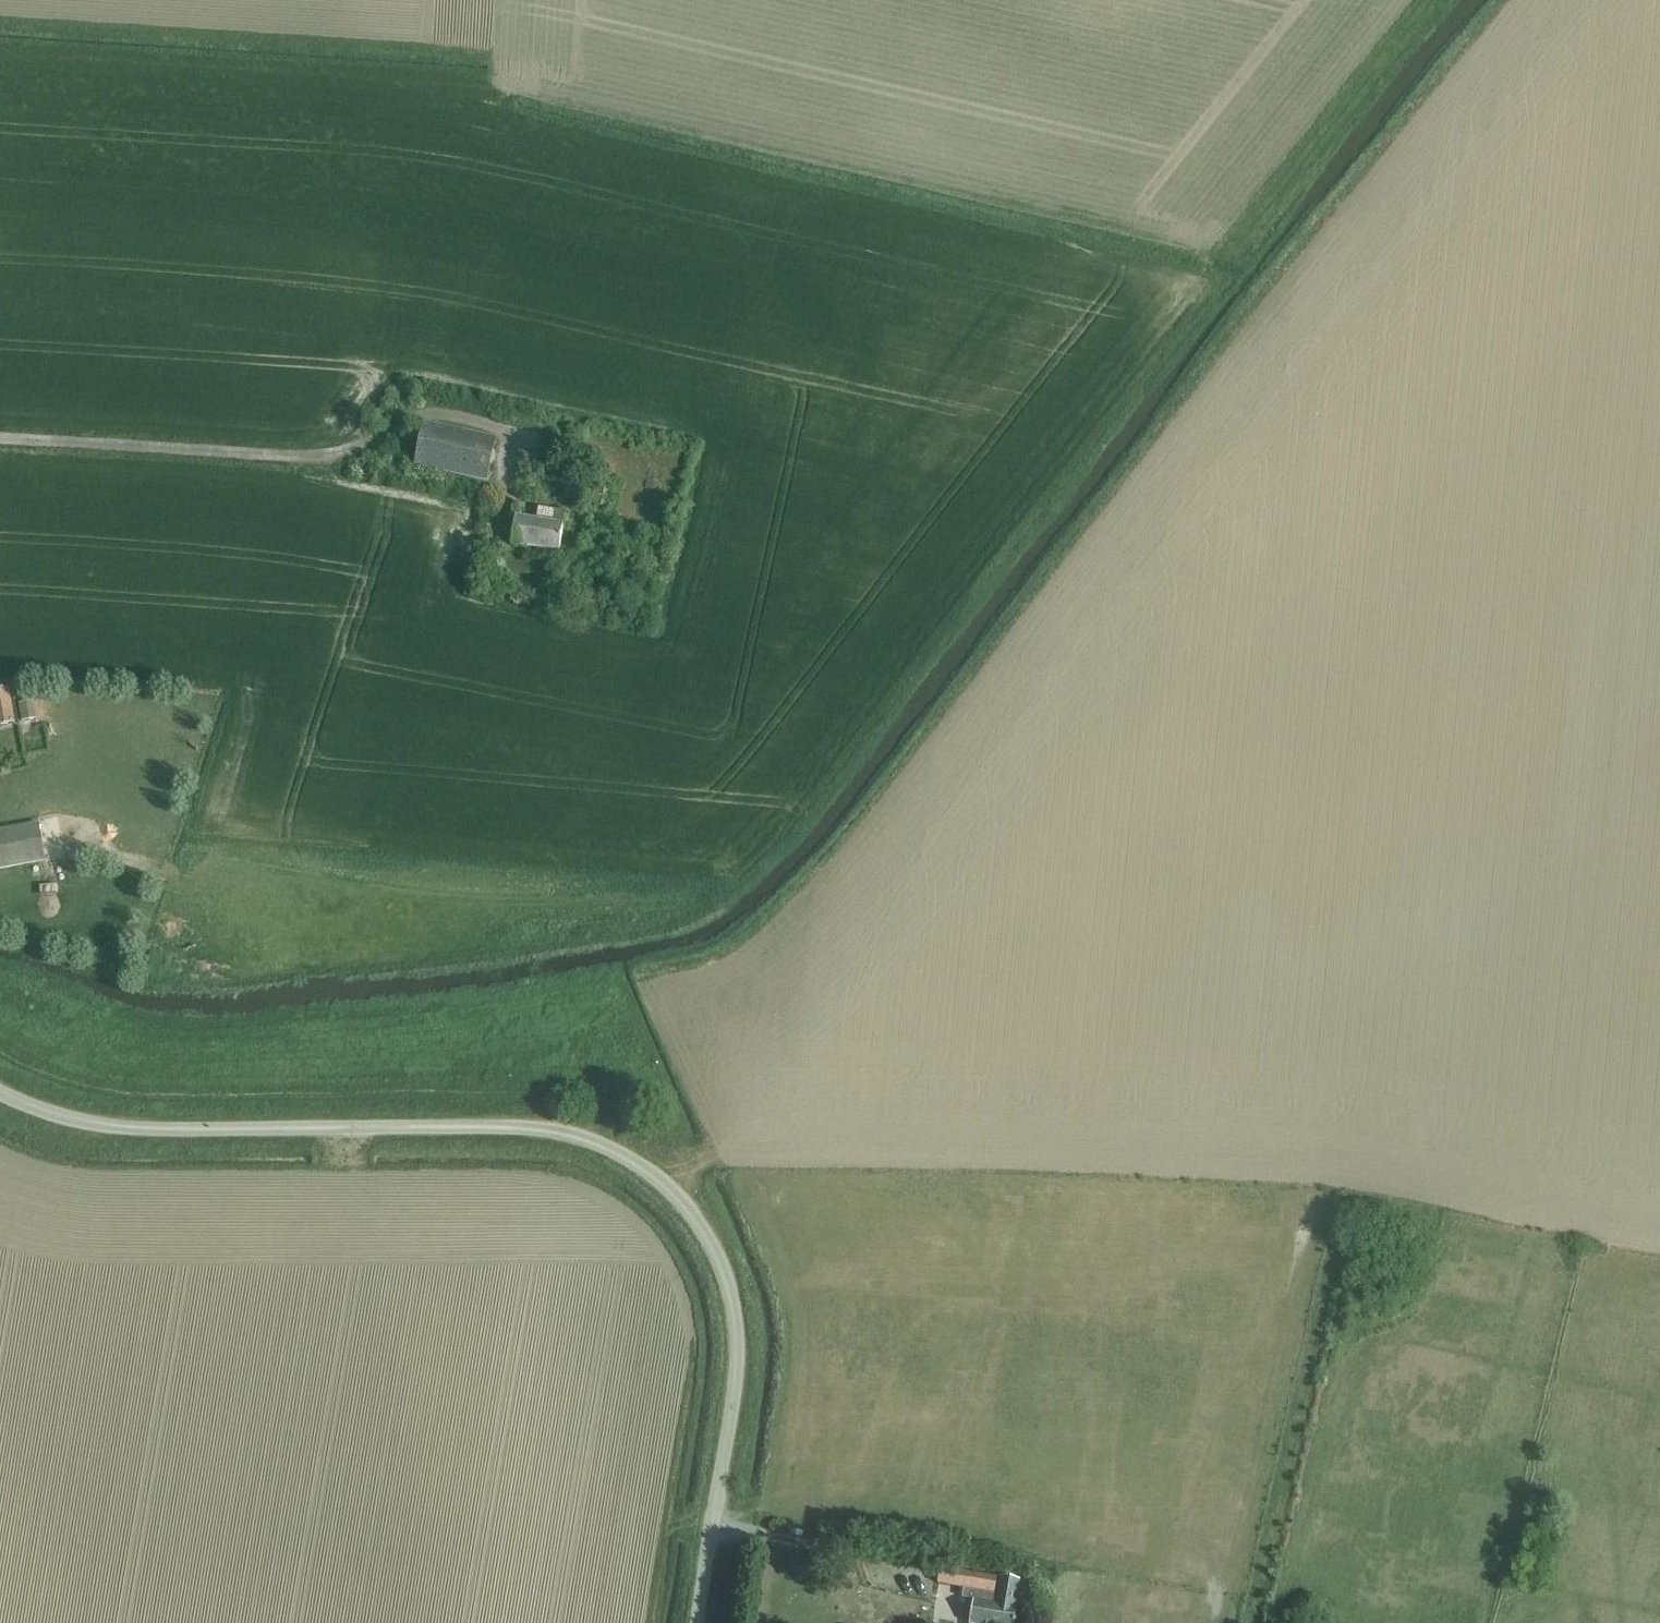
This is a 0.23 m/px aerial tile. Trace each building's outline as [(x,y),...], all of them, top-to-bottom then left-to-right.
[(487,483),(497,439),(424,423),(415,467),(487,483)] [(611,491),(597,488),(593,505),(607,508),(611,491)] [(537,521),(516,518),(512,544),(561,551),(566,511),(539,508),(537,521)] [(0,689),(0,723),(16,720),(9,687),(0,689)] [(32,702),(19,704),(22,721),(36,719),(32,702)] [(46,861),(40,825),(0,832),(0,869),(46,861)] [(973,1600),(970,1622),(1015,1622),(1017,1605),(1016,1605),(1019,1581),(1000,1578),(999,1585),(994,1584),(995,1577),(941,1569),(939,1584),(965,1588),(963,1598),(973,1600)]
